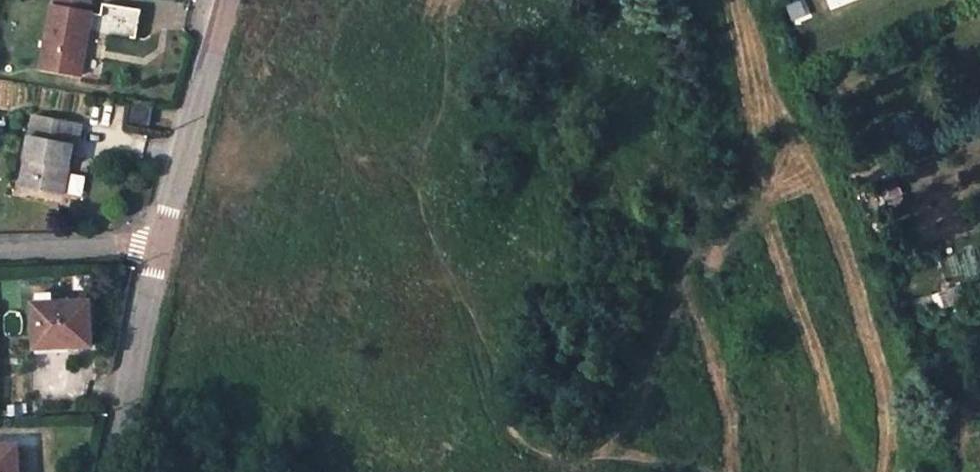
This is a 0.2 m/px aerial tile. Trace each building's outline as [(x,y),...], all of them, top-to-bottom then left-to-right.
[(53,5),(89,12),(91,0),(54,0),(53,5)] [(103,3),(101,13),(89,12),(53,5),(42,66),(81,73),(89,29),(98,30),(136,37),(141,9),(103,3)] [(152,107),(132,103),(129,121),(149,124),(152,107)] [(76,149),(80,128),(46,123),(44,136),(31,134),(21,185),(63,193),(71,148),(76,149)] [(898,184),(880,192),(887,207),(904,200),(898,184)] [(880,192),(874,195),(880,210),(887,207),(880,192)] [(958,311),(969,307),(962,287),(951,290),(958,311)] [(91,344),(90,300),(54,301),(54,293),(38,293),(38,302),(33,303),(35,346),(91,344)] [(17,444),(0,445),(0,471),(18,471),(17,444)]
